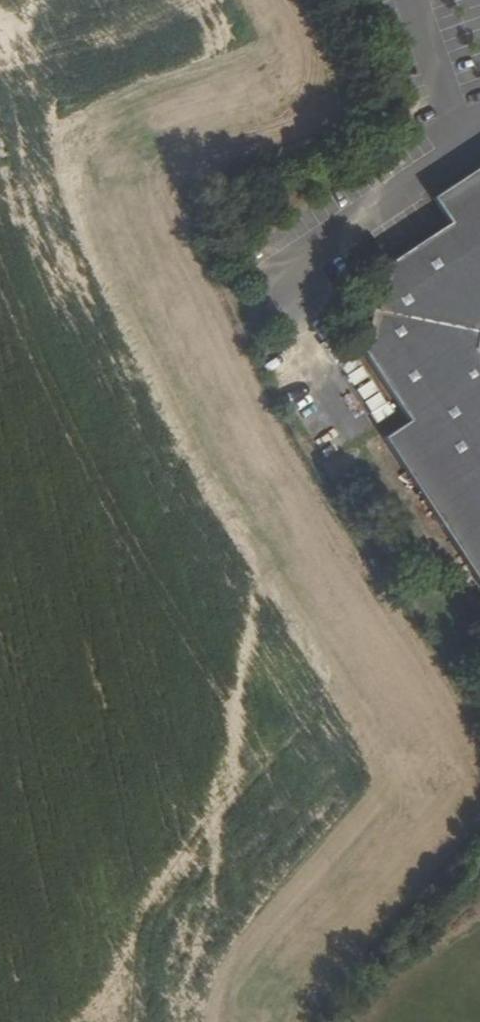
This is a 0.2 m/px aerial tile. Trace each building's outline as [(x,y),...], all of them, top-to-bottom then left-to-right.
[(437,203),(453,229),(380,276),(365,359),(409,428),(384,444),(464,568),(479,557),(479,359),(479,358),(479,356),(479,175),(437,203)] [(366,411),(383,401),(354,348),(336,357),(366,411)]
